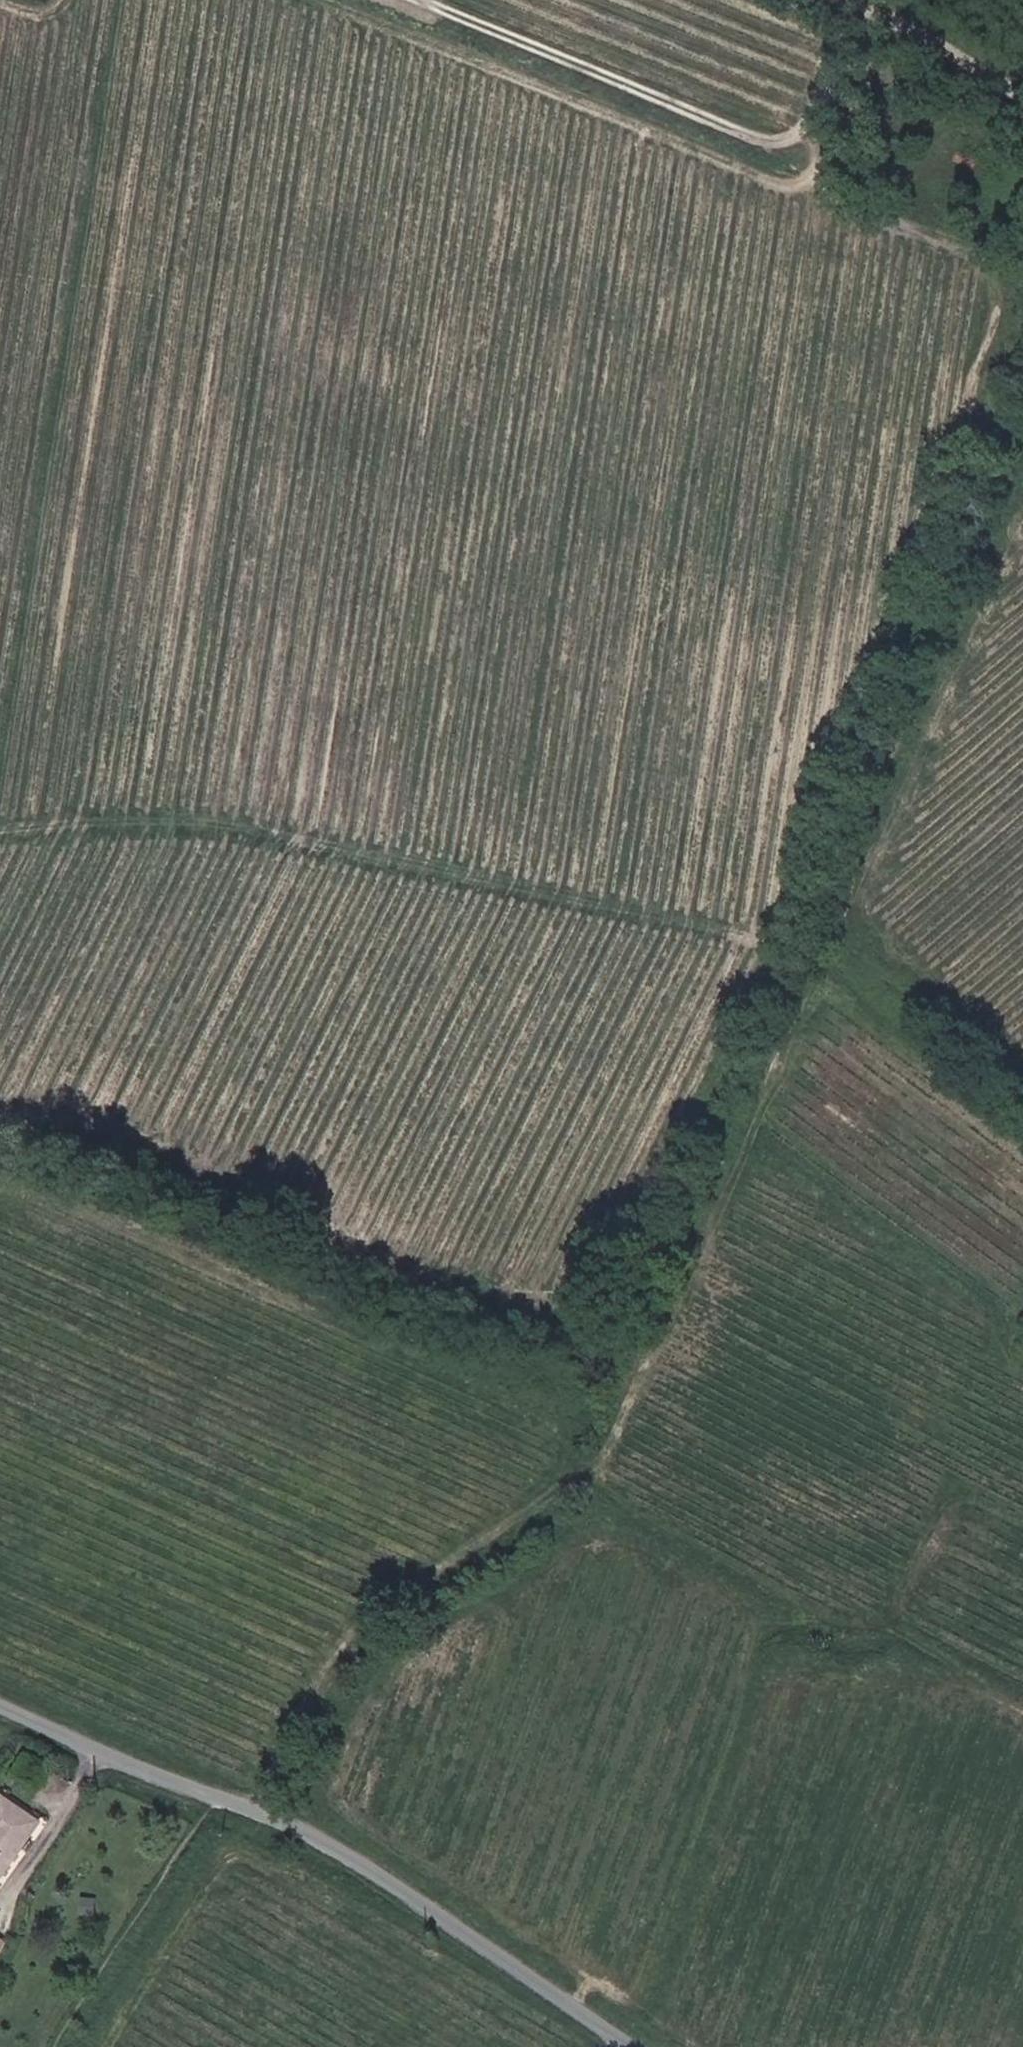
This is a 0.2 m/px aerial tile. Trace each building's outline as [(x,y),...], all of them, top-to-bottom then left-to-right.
[(0,1811),(0,1870),(10,1876),(44,1822),(8,1799),(0,1811)] [(4,1885),(10,1876),(0,1870),(0,1882),(4,1885)] [(9,1942),(0,1936),(0,1956),(9,1942)]
